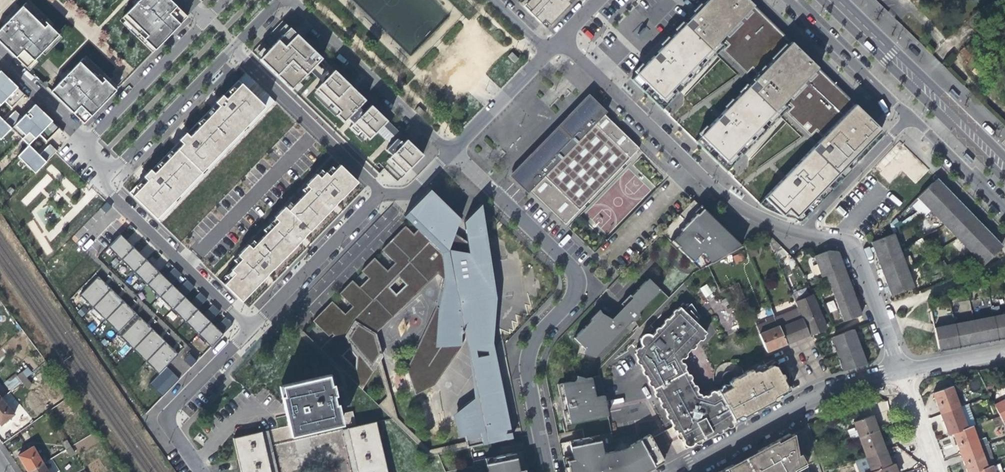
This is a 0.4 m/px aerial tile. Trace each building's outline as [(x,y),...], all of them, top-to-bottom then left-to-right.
[(155,51),(187,18),(169,0),(140,0),(122,19),(155,51)] [(521,6),(533,17),(545,30),(554,21),(566,9),(571,3),(574,0),(527,0),(521,6)] [(880,130),(751,0),(707,0),(695,12),(690,18),(682,26),(711,54),(743,85),(773,113),(806,146),(837,175),(880,130)] [(28,1),(25,4),(58,36),(61,33),(28,1)] [(25,4),(11,19),(0,30),(0,43),(27,69),(58,36),(25,4)] [(152,54),(155,51),(122,19),(119,22),(152,54)] [(278,32),(282,36),(290,29),(285,25),(278,32)] [(711,54),(682,26),(649,61),(645,65),(632,78),(658,108),(711,54)] [(313,69),(322,60),(316,54),(290,28),(290,29),(282,36),(277,42),(294,58),(286,65),(270,49),(267,52),(259,60),(292,91),(310,72),(313,69)] [(277,42),(270,49),(286,65),(294,58),(277,42)] [(259,60),(267,52),(263,49),(256,56),(259,60)] [(86,57),(83,60),(116,92),(119,89),(86,57)] [(51,93),(84,125),(116,92),(83,60),(70,73),(51,93)] [(153,217),(270,98),(237,67),(122,187),(153,217)] [(310,72),(322,83),(330,75),(326,72),(321,77),(313,69),(310,72)] [(377,132),(386,121),(371,106),(365,111),(360,106),(365,101),(334,71),(330,75),(322,83),(316,90),(324,97),(331,104),(339,112),(336,116),(344,123),(347,120),(352,124),(349,128),(357,135),(357,136),(360,132),(369,140),(377,132)] [(25,96),(4,76),(0,80),(0,107),(4,102),(12,110),(21,100),(25,96)] [(38,82),(46,89),(48,87),(44,83),(43,84),(39,81),(38,82)] [(773,113),(743,85),(691,139),(721,167),(773,113)] [(324,97),(316,90),(312,94),(320,102),(324,97)] [(511,173),(565,225),(639,149),(585,96),(575,106),(577,107),(522,164),(521,163),(511,173)] [(368,103),(365,101),(360,106),(365,111),(371,106),(368,103)] [(339,112),(331,104),(327,109),(335,116),(336,116),(339,112)] [(31,109),(26,115),(30,119),(39,109),(35,105),(31,109)] [(60,129),(39,109),(30,119),(26,115),(22,119),(19,116),(15,112),(5,123),(0,118),(0,140),(0,141),(11,130),(22,141),(24,139),(30,145),(39,136),(46,143),(57,132),(60,129)] [(384,139),(394,128),(386,121),(377,132),(384,139)] [(405,175),(423,156),(405,139),(394,128),(384,139),(391,145),(386,150),(391,156),(388,159),(398,169),(405,175)] [(360,132),(357,136),(357,135),(356,136),(364,144),(369,140),(360,132)] [(928,170),(899,142),(874,167),(890,183),(902,170),(915,183),(928,170)] [(36,175),(58,153),(54,150),(50,146),(40,156),(29,147),(18,158),(36,175)] [(837,175),(806,146),(756,200),(762,206),(791,219),(837,175)] [(398,169),(388,159),(384,163),(394,173),(398,169)] [(345,209),(364,189),(334,160),(218,279),(248,309),(270,286),(292,264),(318,236),(345,209)] [(384,169),(377,176),(389,188),(396,181),(384,169)] [(936,180),(934,181),(933,182),(930,185),(934,185),(935,184),(947,196),(950,200),(963,214),(997,250),(1000,248),(993,241),(982,229),(966,212),(954,199),(951,196),(940,184),(938,182),(938,181),(936,180)] [(934,185),(930,185),(928,187),(926,189),(916,199),(979,266),(981,265),(997,250),(963,214),(950,200),(947,196),(935,184),(934,185)] [(442,269),(441,279),(435,307),(405,370),(415,397),(435,386),(439,380),(461,346),(464,313),(469,314),(473,310),(479,316),(491,299),(482,243),(471,241),(465,248),(452,239),(458,218),(429,190),(403,216),(409,222),(417,230),(443,253),(442,269)] [(480,205),(467,218),(469,230),(481,235),(486,237),(480,205)] [(703,253),(716,266),(740,243),(705,208),(672,241),(694,262),(703,253)] [(373,336),(442,269),(443,253),(417,230),(413,235),(404,226),(381,251),(394,263),(386,271),(373,258),(360,272),(367,279),(358,288),(351,281),(338,295),(351,307),(344,315),(331,302),(312,322),(329,339),(319,349),(362,390),(374,370),(349,337),(348,340),(344,336),(354,322),(357,324),(356,325),(373,336)] [(787,254),(765,233),(764,233),(775,259),(787,254)] [(108,248),(120,261),(133,248),(120,235),(116,239),(112,244),(108,248)] [(481,235),(482,243),(491,299),(479,316),(473,310),(469,314),(466,345),(477,396),(482,392),(479,378),(496,365),(496,346),(495,297),(486,237),(481,235)] [(889,296),(911,287),(904,269),(890,235),(868,244),(870,248),(872,253),(877,265),(879,269),(886,287),(888,292),(889,296)] [(146,260),(133,248),(120,261),(133,273),(146,260)] [(842,321),(859,314),(856,305),(848,286),(847,282),(837,258),(835,253),(826,252),(815,256),(824,278),(825,278),(842,321)] [(695,261),(702,267),(709,260),(702,253),(695,261)] [(730,259),(734,267),(744,263),(740,254),(730,259)] [(824,278),(815,256),(811,258),(820,280),(824,278)] [(159,273),(146,260),(133,273),(146,286),(159,273)] [(172,285),(159,273),(146,286),(159,298),(172,285)] [(79,296),(91,308),(110,290),(97,277),(79,296)] [(571,340),(593,360),(658,288),(648,279),(611,319),(599,308),(571,340)] [(706,284),(699,288),(705,297),(712,293),(706,284)] [(184,297),(172,285),(159,298),(172,311),(184,297)] [(123,303),(110,290),(91,308),(104,321),(123,303)] [(794,303),(798,310),(809,335),(825,329),(811,296),(794,303)] [(198,310),(184,297),(172,311),(185,323),(198,310)] [(136,315),(123,303),(104,321),(117,334),(136,315)] [(667,420),(683,449),(684,452),(709,438),(735,424),(718,396),(716,392),(699,402),(697,397),(689,384),(680,361),(706,333),(676,308),(649,336),(645,335),(641,336),(639,341),(639,347),(635,350),(633,354),(655,398),(660,408),(663,408),(664,411),(667,417),(667,420)] [(198,336),(210,323),(198,310),(185,323),(198,336)] [(796,322),(779,329),(785,345),(809,335),(798,310),(792,313),(796,322)] [(792,313),(775,320),(778,328),(779,329),(796,322),(792,313)] [(859,314),(842,321),(842,322),(860,315),(859,314)] [(991,338),(1004,335),(1004,314),(1003,314),(991,316),(982,318),(972,320),(933,327),(937,348),(991,338)] [(132,351),(152,331),(139,318),(119,338),(132,351)] [(764,322),(765,325),(768,331),(778,328),(775,320),(774,318),(764,322)] [(466,449),(465,442),(429,451),(397,419),(392,402),(373,336),(356,325),(357,324),(354,322),(344,336),(348,340),(349,337),(374,370),(376,365),(386,397),(378,406),(431,457),(437,456),(466,449)] [(210,348),(223,335),(210,323),(198,336),(210,348)] [(766,353),(785,345),(779,329),(778,328),(768,331),(765,325),(756,328),(766,353)] [(145,363),(165,343),(152,331),(132,351),(145,363)] [(868,363),(855,331),(832,339),(845,370),(868,363)] [(992,342),(1004,339),(1004,335),(991,338),(937,348),(938,352),(948,350),(970,346),(986,343),(992,342)] [(158,376),(178,356),(165,343),(145,363),(158,376)] [(511,438),(496,365),(479,378),(482,392),(477,396),(469,403),(471,406),(459,415),(461,421),(465,442),(466,449),(511,438)] [(729,390),(724,393),(737,416),(741,414),(741,413),(744,414),(744,417),(745,419),(762,409),(771,404),(772,400),(785,392),(785,387),(775,367),(771,367),(758,374),(756,373),(754,373),(752,374),(750,372),(731,383),(727,386),(729,390)] [(17,377),(22,383),(26,380),(21,374),(17,377)] [(9,393),(11,392),(21,384),(14,376),(3,386),(9,393)] [(597,376),(556,384),(563,423),(605,415),(597,376)] [(30,386),(26,380),(22,383),(26,388),(26,389),(30,386)] [(280,392),(289,432),(291,441),(343,429),(340,419),(331,381),(280,392)] [(14,397),(26,388),(22,383),(21,384),(11,392),(14,397)] [(936,406),(939,415),(958,407),(951,387),(931,394),(936,406)] [(724,393),(718,396),(735,424),(745,419),(744,417),(744,414),(741,413),(741,414),(737,416),(724,393)] [(1001,422),(1004,420),(1004,398),(992,405),(1001,422)] [(0,401),(0,427),(13,416),(0,401)] [(947,436),(952,434),(966,428),(958,407),(939,415),(943,426),(947,436)] [(340,419),(343,429),(291,441),(289,432),(262,438),(270,471),(278,471),(273,452),(341,437),(349,471),(356,471),(347,434),(356,432),(353,416),(340,419)] [(850,440),(858,437),(875,431),(877,431),(874,423),(871,416),(853,422),(855,427),(847,430),(850,440)] [(356,471),(386,471),(376,427),(356,432),(347,434),(356,471)] [(971,427),(966,428),(952,434),(955,443),(960,455),(978,448),(971,427)] [(879,443),(875,431),(858,437),(866,458),(884,450),(881,442),(879,443)] [(571,448),(574,460),(568,462),(571,471),(651,471),(667,464),(651,435),(625,449),(607,453),(604,441),(571,448)] [(809,467),(799,448),(796,435),(792,438),(791,436),(769,447),(759,453),(725,471),(724,471),(799,471),(809,467)] [(262,438),(234,444),(239,466),(240,471),(270,471),(262,438)] [(61,445),(64,451),(69,448),(65,442),(61,445)] [(978,448),(960,455),(963,465),(966,471),(978,471),(994,466),(997,466),(989,444),(978,448)] [(26,471),(30,471),(41,465),(31,448),(17,457),(21,464),(26,471)] [(73,455),(69,448),(64,451),(68,458),(73,455)] [(884,450),(866,458),(871,471),(873,471),(890,466),(886,456),(884,450)] [(522,451),(479,461),(481,471),(527,471),(522,451)] [(866,458),(855,462),(859,471),(871,471),(866,458)] [(897,463),(890,466),(873,471),(900,471),(897,463)]
